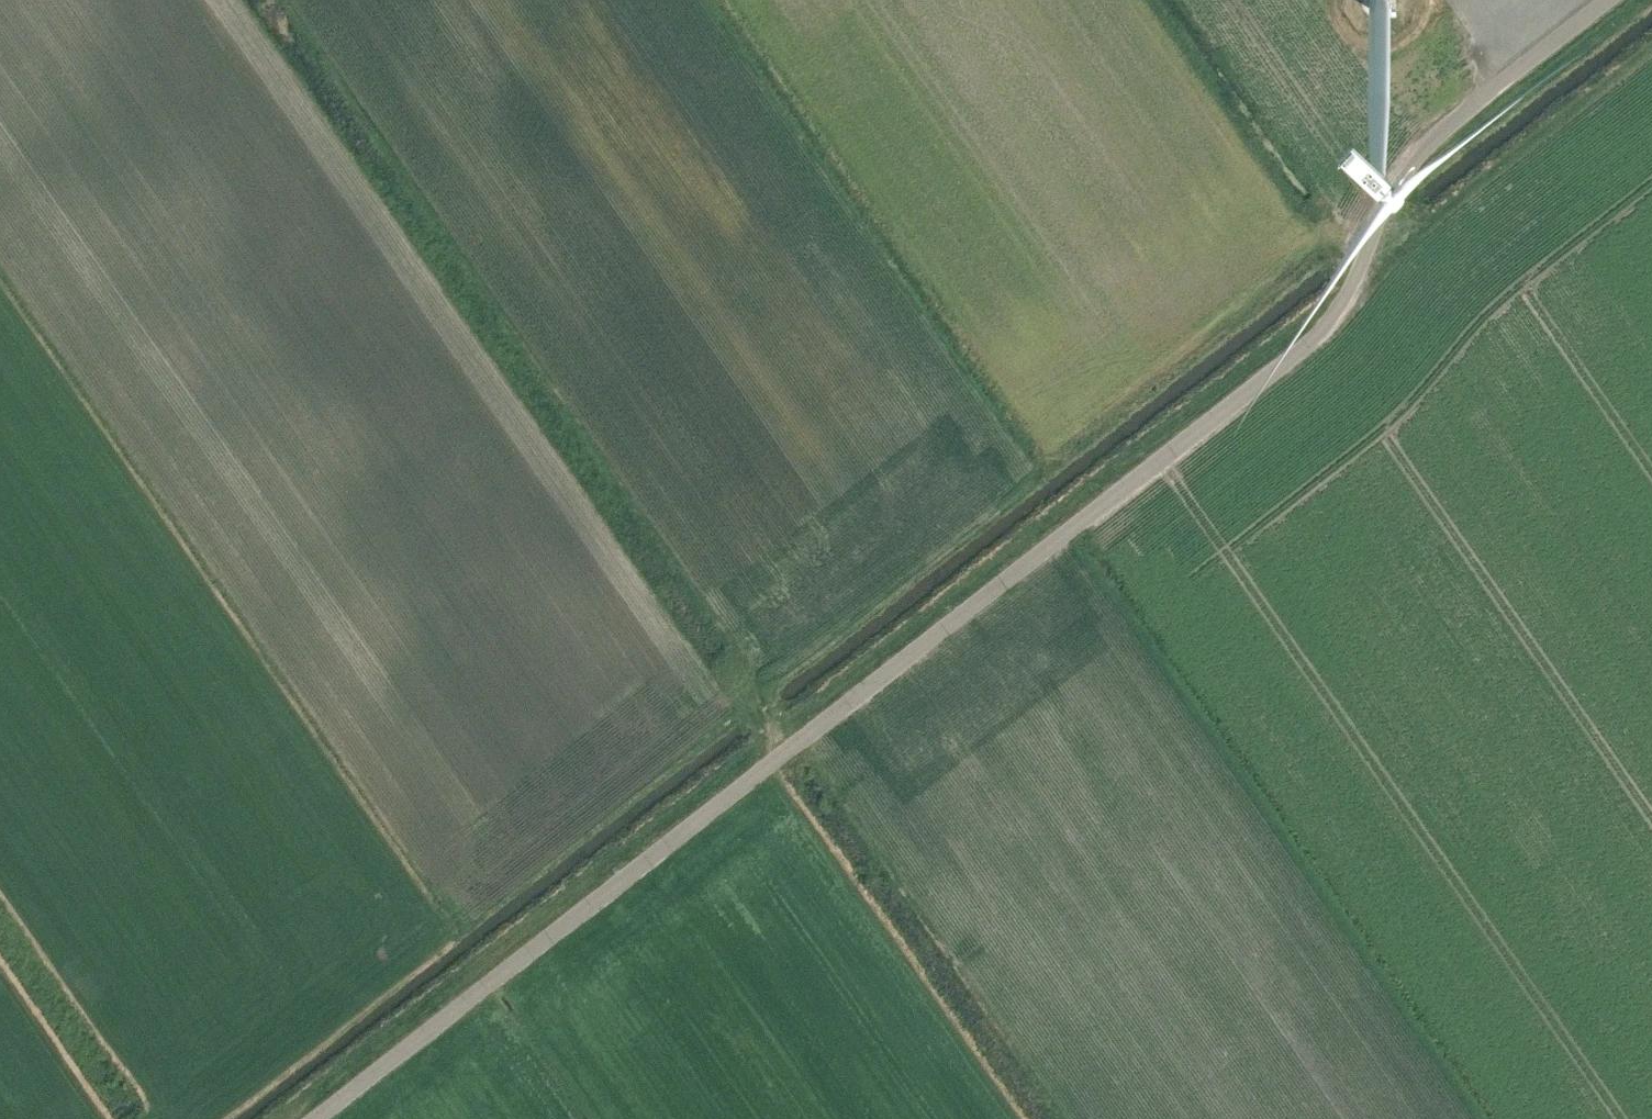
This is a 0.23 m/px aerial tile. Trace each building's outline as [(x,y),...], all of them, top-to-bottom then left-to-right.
[(1369,2),(1369,3),(1369,5),(1369,6),(1370,7),(1371,8),(1371,9),(1372,10),(1374,11),(1375,12),(1376,12),(1377,13),(1379,13),(1380,13),(1381,13),(1383,12),(1384,12),(1385,11),(1386,10),(1387,9),(1388,8),(1389,7),(1389,6),(1390,5),(1390,3),(1390,2),(1390,1),(1390,0),(1369,0),(1369,1),(1369,2)]
